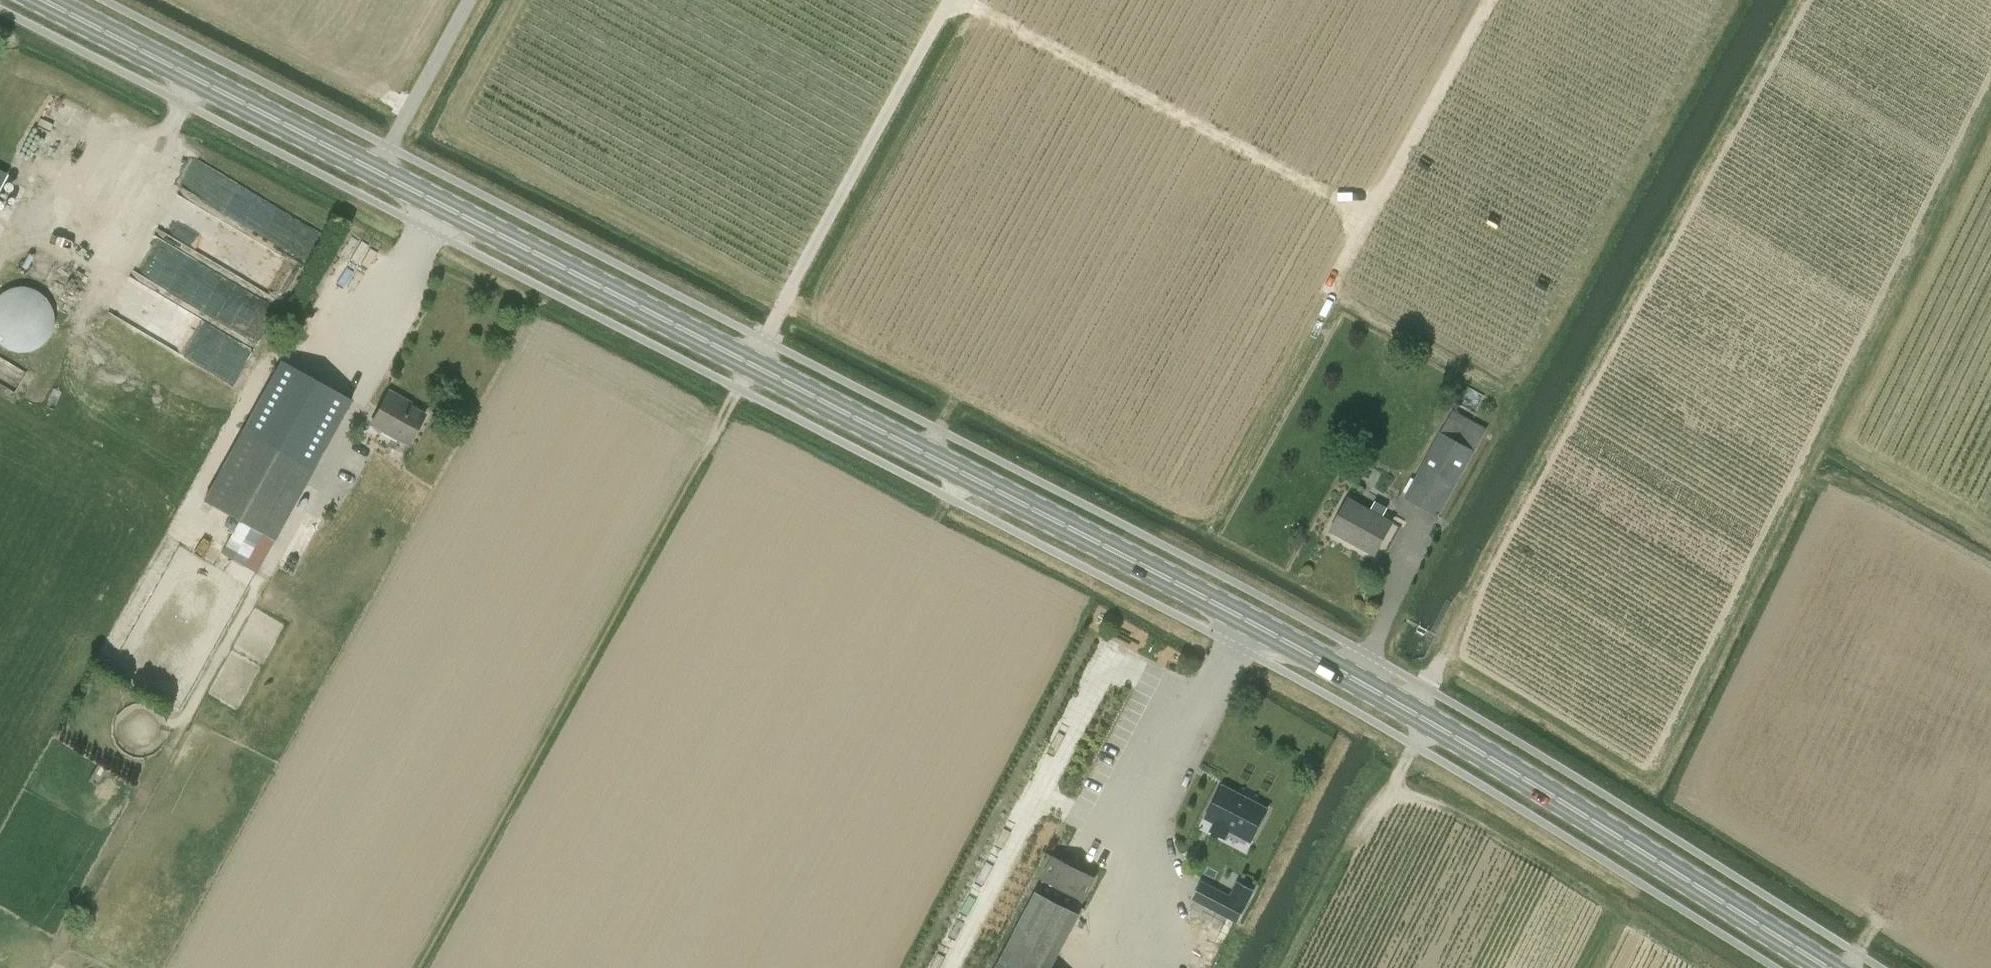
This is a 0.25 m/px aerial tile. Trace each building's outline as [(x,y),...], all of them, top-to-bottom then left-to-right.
[(280,207),(266,231),(306,254),(320,230),(280,207)] [(184,245),(255,282),(273,247),(202,210),(184,245)] [(0,345),(3,347),(5,348),(8,350),(10,351),(13,352),(16,352),(19,353),(21,353),(24,353),(27,352),(30,352),(33,351),(35,350),(38,348),(40,347),(42,345),(44,343),(46,341),(48,339),(50,336),(51,334),(52,331),(53,329),(54,326),(54,323),(54,320),(54,317),(54,314),(53,312),(52,309),(51,306),(50,304),(48,301),(46,299),(44,297),(42,295),(40,293),(38,292),(35,291),(33,290),(30,289),(27,288),(24,288),(21,288),(19,288),(16,288),(13,289),(10,290),(8,291),(5,292),(3,293),(0,295),(0,296),(0,345)] [(283,361),(204,501),(240,520),(222,553),(257,572),(313,471),(352,400),(283,361)] [(408,445),(424,415),(401,402),(403,400),(388,391),(370,424),(408,445)] [(1453,411),(1441,433),(1405,499),(1437,516),(1474,451),(1473,450),(1486,429),(1453,411)] [(1391,523),(1382,518),(1388,508),(1376,502),(1371,512),(1347,499),(1330,530),(1374,554),(1391,523)] [(1266,810),(1221,787),(1206,817),(1216,822),(1211,832),(1223,838),(1228,829),(1251,840),(1266,810)] [(1075,912),(1093,878),(1053,857),(995,967),(1051,967),(1080,914),(1075,912)] [(1237,921),(1246,905),(1219,891),(1211,907),(1237,921)]
